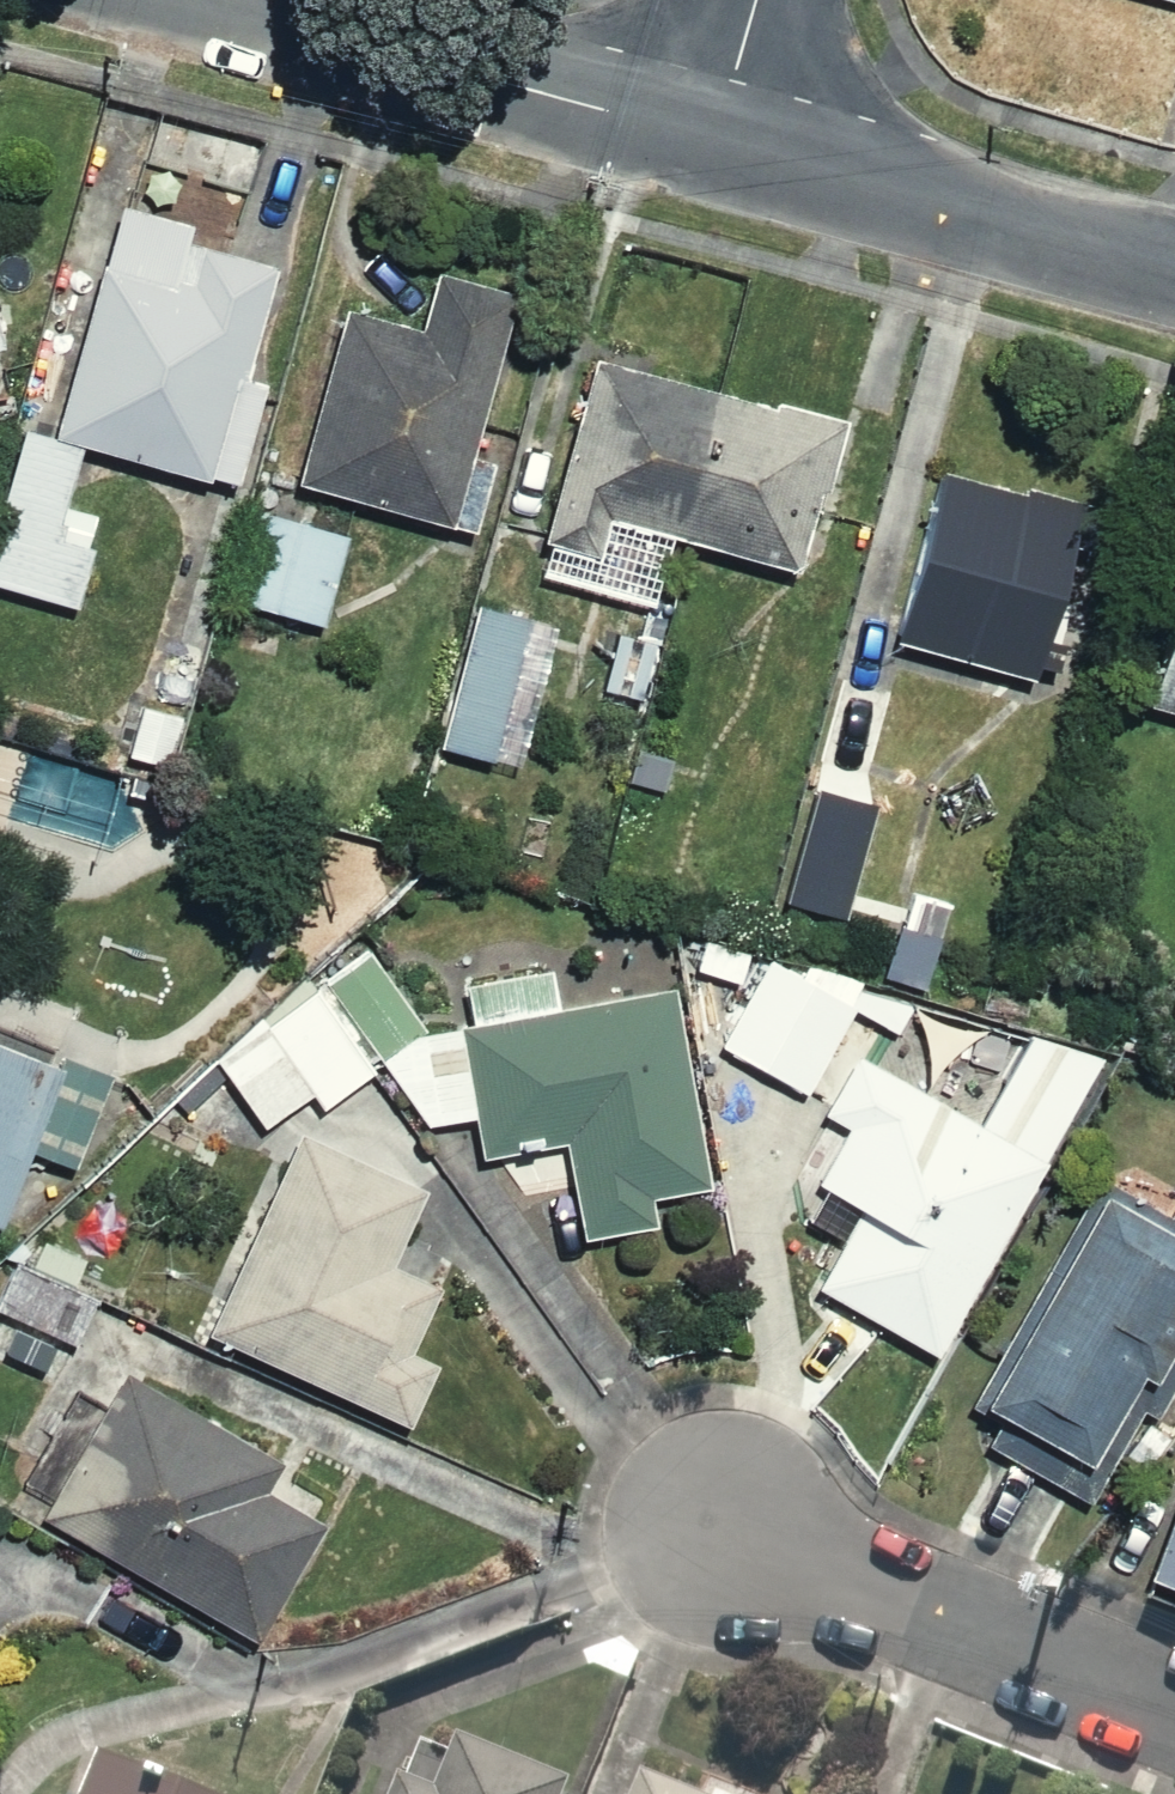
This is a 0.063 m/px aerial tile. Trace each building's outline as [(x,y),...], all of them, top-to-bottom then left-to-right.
[(277,249),(105,198),(37,429),(76,440),(209,480),(277,249)] [(324,303),(274,477),(441,525),(471,421),(513,433),(528,378),(480,364),(502,285),(423,262),(404,326),(324,303)] [(831,421),(591,343),(521,562),(656,605),(677,539),(781,573),(831,421)] [(37,429),(15,422),(0,473),(0,592),(63,611),(84,538),(50,528),(76,440),(37,429)] [(1085,515),(924,470),(877,642),(1038,686),(1085,515)] [(348,534),(248,500),(216,596),(315,630),(348,534)] [(1172,526),(1130,710),(1174,720),(1174,527),(1172,526)] [(632,714),(653,637),(599,622),(578,699),(632,714)] [(846,806),(885,679),(827,661),(789,788),(846,806)] [(0,742),(0,826),(87,857),(114,781),(0,742)] [(306,972),(375,1067),(426,1138),(462,1112),(469,1161),(555,1149),(568,1242),(707,1224),(675,992),(432,1025),(364,930),(306,972)] [(790,1099),(854,985),(773,939),(709,1053),(790,1099)] [(306,972),(195,1052),(248,1126),(297,1091),(312,1112),(375,1067),(306,972)] [(912,1357),(1094,1057),(1034,1020),(972,1123),(851,1050),(810,1118),(828,1129),(797,1182),(850,1214),(803,1291),(912,1357)] [(4,1145),(69,1173),(111,1074),(0,1028),(0,1155),(4,1145)] [(428,1194),(285,1129),(192,1334),(387,1424),(447,1294),(393,1269),(428,1194)] [(1152,1402),(1174,1360),(1174,1205),(1095,1161),(952,1421),(1061,1481),(1115,1382),(1152,1402)] [(107,1366),(20,1514),(249,1647),(335,1499),(107,1366)] [(1140,1570),(1174,1587),(1174,1500),(1140,1570)] [(453,1724),(426,1786),(393,1771),(383,1793),(556,1793),(565,1773),(453,1724)] [(78,1740),(53,1793),(196,1793),(78,1740)] [(619,1768),(610,1793),(689,1793),(619,1768)] [(705,1771),(696,1793),(765,1793),(705,1771)]
